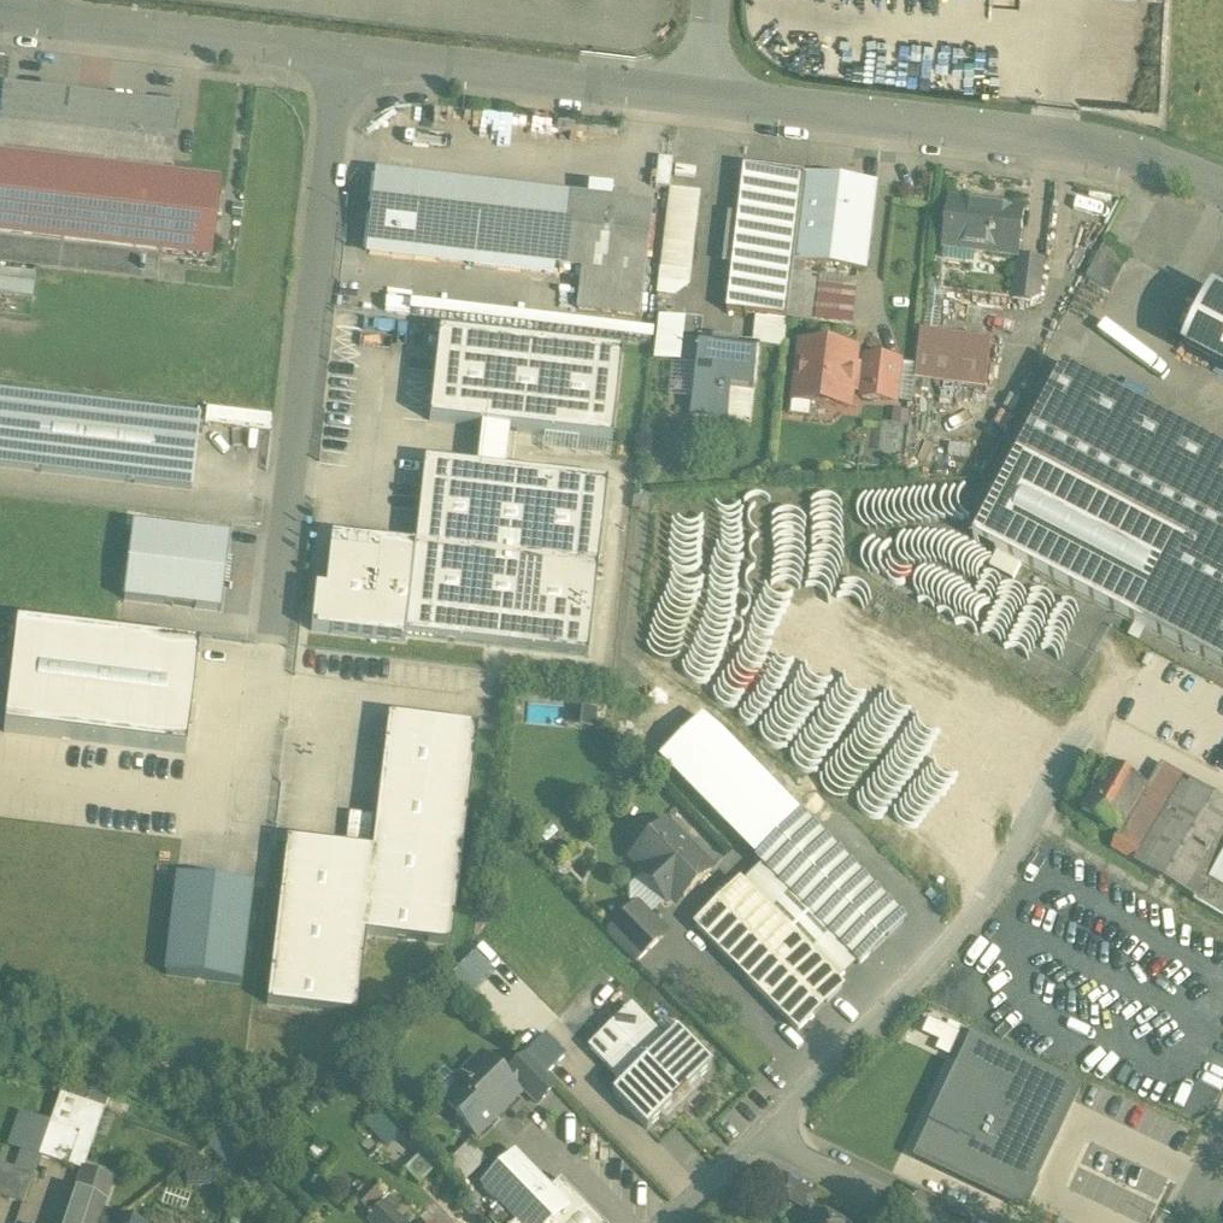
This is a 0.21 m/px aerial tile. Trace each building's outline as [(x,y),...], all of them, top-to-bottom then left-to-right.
[(8,89),(0,154),(0,164),(168,184),(169,184),(178,110),(8,89)] [(673,162),(659,160),(656,188),(670,190),(673,162)] [(0,164),(0,263),(157,282),(160,258),(159,258),(168,184),(0,164)] [(806,177),(746,170),(729,315),(789,322),(795,276),(796,264),(806,177)] [(568,198),(376,175),(368,247),(559,270),(568,198)] [(879,186),(806,177),(796,264),(868,273),(879,186)] [(169,184),(168,184),(159,258),(160,258),(208,264),(217,190),(169,184)] [(701,194),(670,191),(660,270),(691,274),(701,194)] [(630,197),(614,195),(613,203),(568,198),(559,270),(581,272),(576,311),(640,318),(653,207),(629,205),(630,197)] [(1026,209),(991,205),(991,206),(951,202),(945,249),(946,250),(947,245),(978,248),(977,253),(1020,258),(1026,209)] [(1131,256),(1106,243),(1086,280),(1112,293),(1131,256)] [(1041,303),(1049,261),(1023,256),(1015,298),(1041,303)] [(825,280),(795,276),(789,322),(819,325),(825,280)] [(1214,299),(1187,351),(1222,370),(1222,304),(1214,299)] [(703,322),(685,319),(679,365),(696,367),(699,341),(701,341),(703,322)] [(439,332),(429,419),(611,441),(621,355),(439,332)] [(993,341),(922,332),(914,394),(929,396),(931,382),(987,389),(993,341)] [(701,341),(699,341),(696,367),(691,416),(729,421),(733,386),(756,389),(761,348),(701,341)] [(857,354),(806,347),(801,386),(799,404),(813,406),(849,410),(851,392),(864,394),(866,373),(855,371),(857,354)] [(901,365),(868,361),(866,373),(864,394),(863,400),(896,404),(901,365)] [(1066,369),(975,542),(999,555),(992,570),(1014,581),(1022,566),(1222,672),(1222,451),(1066,369)] [(813,406),(799,404),(801,386),(796,385),(792,417),(811,419),(813,406)] [(0,395),(0,468),(192,491),(200,419),(0,395)] [(315,586),(310,628),(404,638),(404,632),(586,653),(606,482),(423,461),(413,546),(331,537),(325,587),(315,586)] [(231,538),(132,526),(123,601),(221,613),(231,538)] [(757,547),(755,539),(747,540),(746,533),(728,537),(733,562),(774,554),(772,544),(757,547)] [(16,629),(3,732),(184,754),(197,650),(16,629)] [(364,929),(448,939),(473,722),(390,713),(375,850),(286,840),(268,999),(355,1008),(364,929)] [(1148,787),(1110,766),(1083,813),(1121,834),(1148,787)] [(1187,780),(1174,801),(1148,787),(1121,834),(1112,849),(1135,862),(1135,863),(1198,901),(1197,904),(1222,920),(1222,801),(1187,780)] [(904,922),(802,817),(757,861),(860,966),(904,922)] [(711,872),(666,826),(632,859),(645,873),(640,878),(664,902),(665,903),(666,903),(670,899),(677,906),(711,872)] [(252,885),(177,876),(166,974),(240,983),(252,885)] [(792,938),(740,884),(696,928),(798,1032),(842,989),(812,958),(792,938)] [(645,920),(634,909),(608,934),(637,964),(667,934),(651,918),(665,903),(664,902),(650,917),(649,916),(645,920)] [(823,948),(803,927),(792,938),(812,958),(823,948)] [(693,1001),(679,985),(671,993),(685,1008),(693,1001)] [(631,1008),(589,1050),(623,1085),(666,1043),(631,1008)] [(623,1085),(613,1096),(648,1131),(712,1069),(677,1033),(666,1043),(623,1085)] [(1083,1086),(970,1034),(911,1159),(1024,1212),(1083,1086)] [(556,1089),(526,1058),(508,1075),(538,1106),(556,1089)] [(518,1097),(481,1060),(457,1084),(462,1088),(449,1100),(461,1113),(457,1117),(477,1138),(518,1097)] [(52,1123),(32,1117),(20,1151),(40,1158),(52,1123)] [(96,1123),(81,1118),(76,1132),(81,1133),(81,1134),(91,1138),(96,1123)] [(76,1132),(52,1123),(40,1158),(69,1168),(81,1134),(81,1133),(76,1132)] [(453,1165),(472,1183),(492,1162),(472,1144),(453,1165)] [(517,1155),(482,1189),(515,1222),(554,1222),(569,1209),(551,1191),(517,1155)] [(209,1162),(195,1163),(196,1171),(186,1172),(188,1187),(211,1185),(209,1162)] [(0,1165),(0,1167),(0,1197),(23,1205),(33,1176),(0,1165)] [(68,1222),(98,1222),(113,1179),(85,1170),(68,1222)] [(815,1197),(788,1181),(779,1196),(807,1212),(815,1197)] [(554,1222),(601,1222),(561,1182),(551,1191),(569,1209),(554,1222)] [(373,1186),(357,1202),(367,1213),(383,1197),(373,1186)] [(385,1205),(368,1221),(370,1222),(402,1222),(385,1205)] [(816,1214),(811,1222),(831,1222),(816,1214)]
